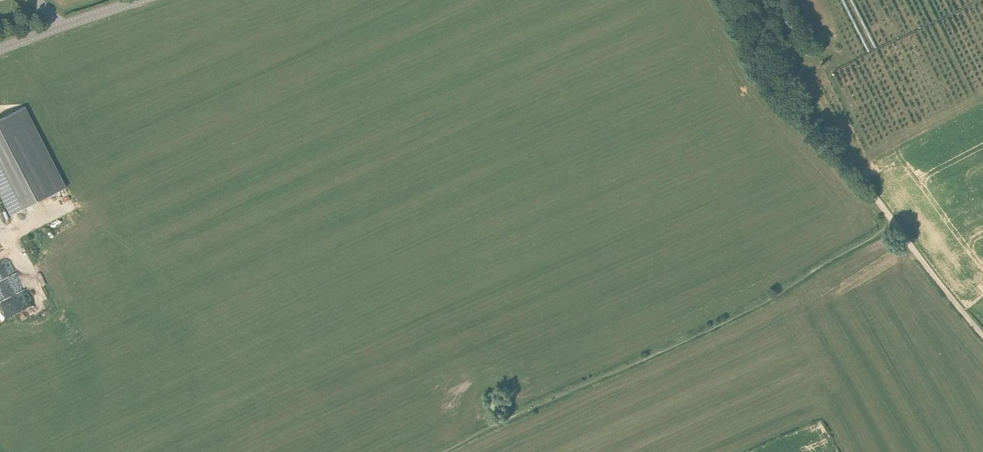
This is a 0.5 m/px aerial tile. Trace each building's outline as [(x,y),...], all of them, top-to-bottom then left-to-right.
[(65,188),(66,187),(25,106),(0,119),(0,195),(11,216),(65,188)] [(0,284),(0,318),(32,305),(20,274),(4,281),(5,282),(0,284)] [(23,318),(37,313),(34,306),(20,310),(23,318)]
